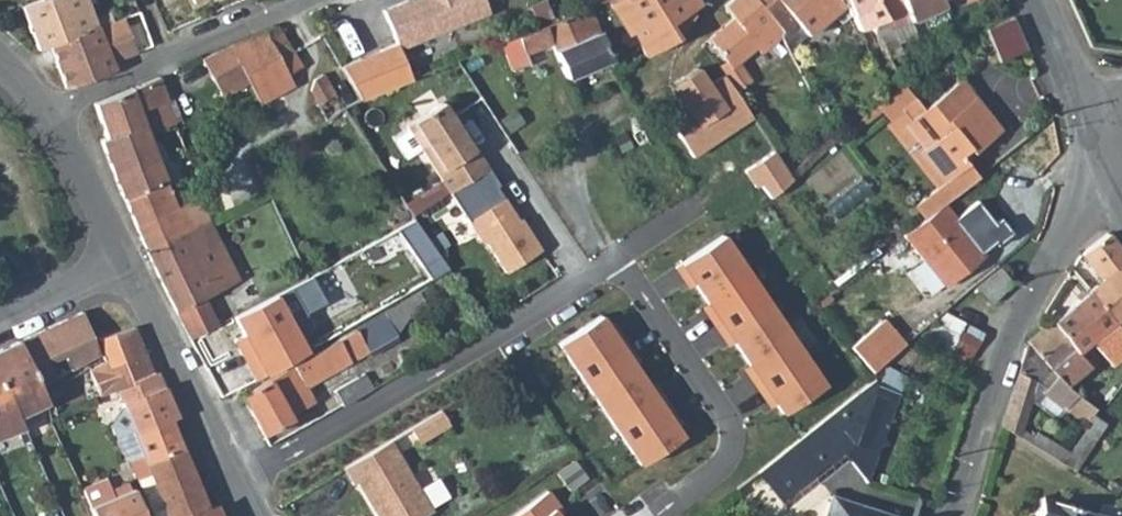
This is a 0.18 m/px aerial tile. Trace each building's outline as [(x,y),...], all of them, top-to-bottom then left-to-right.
[(22,6),(37,47),(49,43),(96,26),(93,17),(87,0),(40,0),(22,6)] [(342,68),(346,74),(361,101),(407,82),(394,51),(485,13),(479,0),(406,0),(378,12),(393,47),(342,68)] [(646,54),(676,38),(668,24),(701,3),(698,0),(618,0),(609,5),(626,31),(622,34),(629,45),(638,41),(646,54)] [(755,44),(761,51),(778,32),(781,29),(757,0),(730,0),(724,5),(733,17),(709,38),(726,57),(718,63),(723,69),(736,88),(753,77),(739,58),(755,44)] [(840,7),(844,11),(849,7),(845,0),(757,0),(781,29),(778,32),(788,50),(840,7)] [(849,7),(850,8),(852,12),(863,7),(871,23),(874,22),(887,16),(879,0),(845,0),(849,7)] [(887,16),(874,22),(887,50),(901,44),(899,38),(916,31),(910,19),(900,0),(879,0),(887,16)] [(943,4),(942,0),(941,0),(900,0),(910,19),(943,4)] [(498,44),(509,68),(528,59),(525,53),(551,43),(566,78),(608,59),(597,33),(599,32),(592,15),(591,7),(498,44)] [(114,69),(110,60),(152,44),(139,11),(112,20),(96,26),(49,43),(66,87),(114,69)] [(93,17),(96,26),(112,20),(109,12),(93,17)] [(1023,49),(1009,17),(986,28),(999,58),(1023,49)] [(235,57),(236,56),(263,103),(295,84),(289,73),(302,64),(277,25),(229,46),(235,57)] [(235,57),(229,46),(203,57),(223,96),(248,83),(235,57)] [(692,157),(751,119),(736,88),(723,69),(708,79),(695,64),(668,82),(679,102),(662,112),(692,157)] [(329,83),(324,74),(315,79),(312,90),(319,103),(317,105),(327,121),(336,115),(339,120),(348,114),(344,108),(329,83)] [(329,83),(344,108),(361,101),(346,74),(329,83)] [(112,96),(96,102),(109,137),(142,124),(146,132),(174,121),(180,119),(178,114),(172,116),(167,99),(171,97),(169,90),(165,93),(160,75),(112,96)] [(877,102),(891,119),(904,110),(931,142),(924,148),(948,178),(939,185),(918,201),(928,214),(946,200),(981,173),(971,161),(968,156),(1003,127),(978,97),(976,98),(961,80),(924,109),(903,82),(890,92),(877,102)] [(439,103),(404,128),(407,132),(392,142),(405,160),(420,150),(449,193),(480,173),(467,154),(472,150),(439,103)] [(939,185),(948,178),(924,148),(931,142),(904,110),(891,119),(890,121),(939,185)] [(196,196),(175,205),(146,132),(142,124),(109,137),(102,140),(122,193),(123,193),(147,249),(208,219),(196,196)] [(790,176),(771,149),(742,169),(754,188),(760,184),(768,195),(790,176)] [(499,184),(488,168),(480,173),(449,193),(481,241),(486,243),(506,273),(541,249),(520,218),(517,220),(495,187),(499,184)] [(414,215),(449,193),(442,183),(407,205),(414,215)] [(937,268),(975,237),(946,200),(928,214),(907,231),(937,268)] [(208,219),(147,249),(155,268),(157,273),(159,278),(176,310),(189,338),(218,323),(205,296),(238,279),(211,224),(208,219)] [(772,409),(822,378),(721,230),(674,260),(772,409)] [(1113,318),(1121,310),(1121,252),(1108,233),(1083,253),(1082,254),(1103,278),(1094,285),(1090,280),(1085,285),(1089,289),(1113,318)] [(949,283),(987,252),(975,237),(937,268),(949,283)] [(1012,281),(999,267),(977,285),(994,301),(1012,281)] [(1113,318),(1089,289),(1052,321),(1077,351),(1091,339),(1111,364),(1121,355),(1121,330),(1113,318)] [(928,335),(968,360),(986,332),(945,307),(928,335)] [(1121,330),(1121,310),(1113,318),(1121,330)] [(19,342),(41,388),(56,378),(49,362),(63,355),(71,370),(98,352),(82,311),(19,342)] [(607,324),(598,311),(553,340),(634,461),(679,431),(675,423),(678,421),(654,383),(647,385),(632,364),(640,359),(612,321),(607,324)] [(305,384),(393,335),(380,312),(350,329),(350,331),(242,393),(263,433),(298,414),(296,410),(313,400),(305,384)] [(867,372),(901,346),(881,321),(847,347),(867,372)] [(1055,375),(1043,393),(1084,423),(1091,413),(1095,407),(1067,385),(1089,365),(1077,351),(1052,321),(1027,341),(1027,342),(1051,370),(1055,375)] [(120,387),(152,375),(135,326),(135,325),(99,337),(107,357),(91,368),(103,394),(120,387)] [(23,425),(18,413),(48,400),(41,388),(19,342),(18,341),(0,349),(0,434),(23,425)] [(1051,370),(1027,342),(1026,346),(1018,372),(1035,381),(1041,383),(1051,370)] [(365,372),(335,389),(343,403),(373,386),(365,372)] [(1035,381),(1018,372),(1002,427),(1020,438),(1035,381)] [(120,387),(136,431),(170,417),(176,415),(158,374),(152,375),(120,387)] [(849,466),(864,484),(867,482),(898,390),(870,380),(754,474),(786,515),(849,466)] [(444,409),(413,427),(422,441),(453,423),(444,409)] [(1083,461),(1106,423),(1091,413),(1084,423),(1088,426),(1070,453),(1083,461)] [(151,472),(148,464),(184,451),(170,417),(136,431),(139,438),(144,450),(131,455),(140,476),(151,472)] [(1051,441),(1036,432),(1030,443),(1045,452),(1051,441)] [(139,438),(126,443),(131,455),(144,450),(139,438)] [(434,509),(394,438),(347,465),(356,482),(359,480),(380,515),(422,515),(434,509)] [(169,515),(222,515),(217,507),(208,510),(184,451),(148,464),(151,472),(169,515)] [(90,505),(104,499),(101,492),(96,480),(82,486),(90,505)] [(120,493),(117,486),(111,488),(114,495),(120,493)] [(133,488),(120,493),(114,495),(104,499),(90,505),(95,515),(145,515),(133,488)] [(114,495),(111,488),(101,492),(104,499),(114,495)] [(556,511),(562,508),(546,489),(507,515),(559,515),(556,511)] [(831,497),(825,515),(892,515),(831,497)] [(1037,498),(1032,515),(1101,515),(1037,498)]
